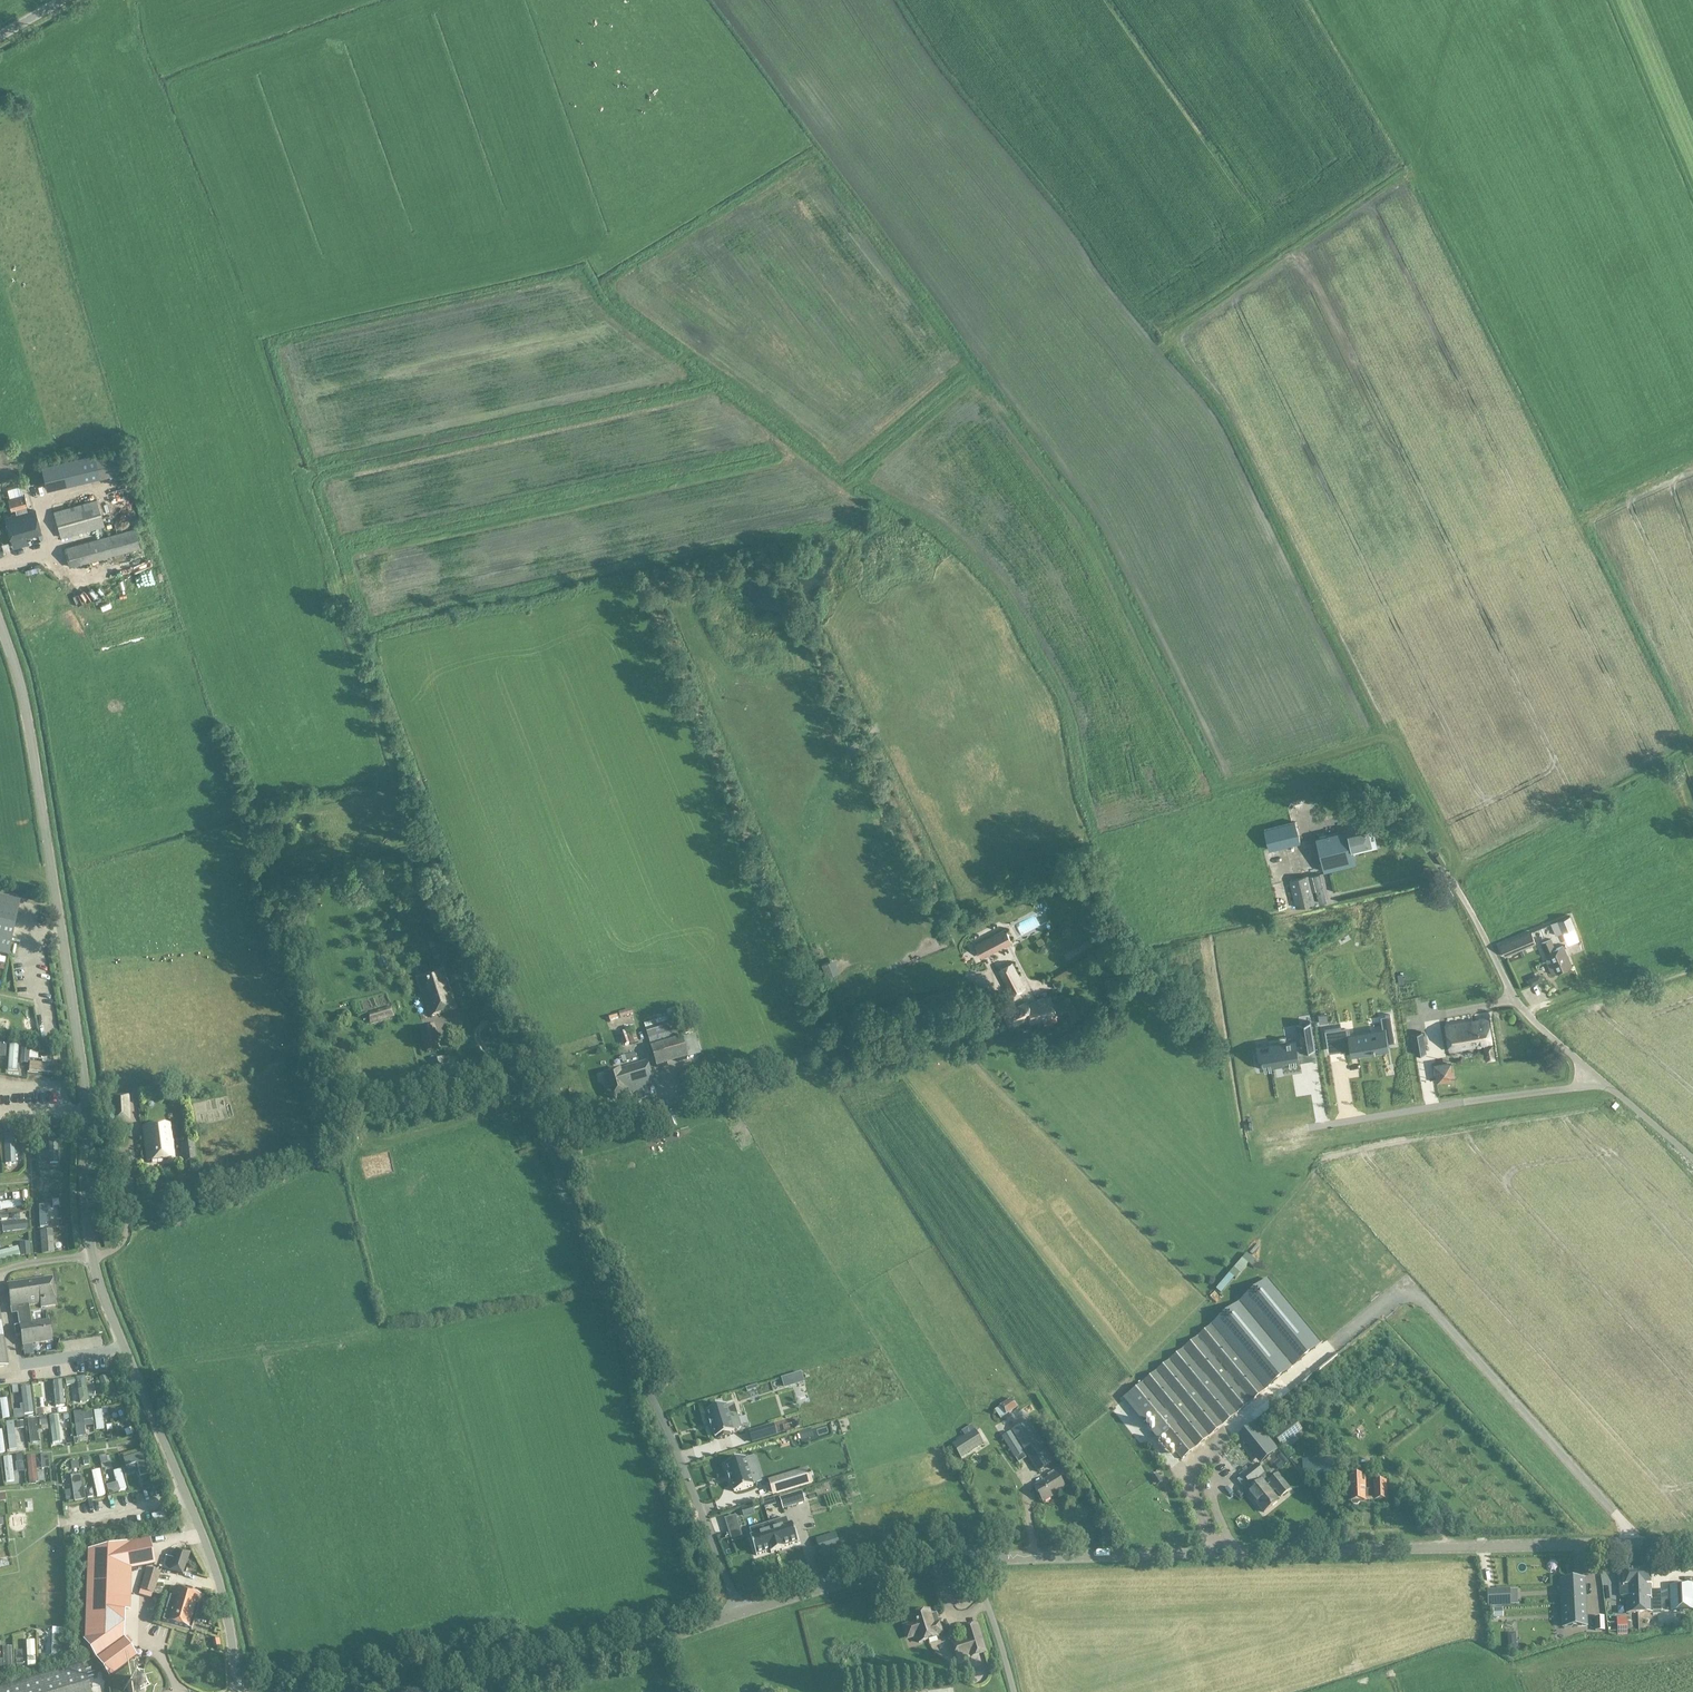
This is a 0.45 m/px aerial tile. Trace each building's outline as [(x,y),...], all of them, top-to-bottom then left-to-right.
[(47,490),(100,477),(126,471),(120,446),(41,465),(47,490)] [(71,497),(87,491),(86,486),(69,492),(71,497)] [(17,514),(20,513),(19,508),(28,506),(26,497),(11,501),(13,509),(15,509),(17,514)] [(97,499),(53,511),(61,538),(105,526),(97,499)] [(20,513),(17,514),(6,516),(12,541),(13,540),(14,547),(24,544),(22,538),(41,533),(35,509),(20,513)] [(134,528),(64,548),(69,567),(140,548),(134,528)] [(57,597),(66,598),(67,582),(58,582),(57,597)] [(1273,811),(1259,815),(1260,820),(1274,815),(1273,811)] [(1264,829),(1269,849),(1300,842),(1295,822),(1264,829)] [(1377,845),(1371,824),(1316,837),(1325,871),(1355,863),(1352,851),(1377,845)] [(1319,872),(1307,875),(1311,891),(1316,890),(1320,902),(1327,900),(1319,872)] [(1289,880),(1296,907),(1314,903),(1311,891),(1307,875),(1289,880)] [(1250,906),(1249,893),(1227,896),(1229,908),(1250,906)] [(7,952),(19,898),(0,894),(0,951),(7,952)] [(1555,936),(1562,933),(1575,927),(1570,916),(1550,923),(1555,936)] [(1006,929),(982,941),(988,953),(1012,941),(1006,929)] [(1504,956),(1535,944),(1531,931),(1500,944),(1504,956)] [(1541,943),(1545,953),(1548,960),(1546,961),(1551,974),(1571,966),(1564,948),(1566,947),(1565,945),(1556,949),(1551,938),(1541,943)] [(1025,988),(1012,963),(998,970),(1011,995),(1025,988)] [(456,1008),(444,972),(419,980),(431,1016),(456,1008)] [(453,983),(462,980),(459,972),(450,975),(453,983)] [(1057,1020),(1055,1015),(1056,1015),(1050,997),(1028,1004),(1026,1002),(1008,1011),(1009,1013),(1004,1016),(1009,1025),(1013,1023),(1015,1025),(1029,1017),(1033,1023),(1043,1019),(1045,1024),(1057,1020)] [(1072,1022),(1080,1019),(1092,1014),(1088,1005),(1076,1010),(1075,1006),(1067,1009),(1072,1022)] [(370,1024),(394,1017),(391,1006),(367,1013),(370,1024)] [(1476,1020),(1445,1025),(1450,1050),(1483,1044),(1486,1060),(1494,1058),(1486,1012),(1475,1014),(1476,1020)] [(1318,1016),(1320,1024),(1328,1022),(1327,1015),(1318,1016)] [(1325,1030),(1327,1044),(1328,1043),(1327,1038),(1341,1036),(1344,1050),(1346,1050),(1346,1049),(1350,1048),(1350,1049),(1353,1048),(1357,1047),(1358,1051),(1357,1051),(1358,1056),(1375,1053),(1375,1051),(1387,1049),(1386,1043),(1395,1042),(1390,1015),(1388,1015),(1388,1016),(1390,1016),(1392,1029),(1385,1030),(1383,1030),(1372,1032),(1370,1032),(1370,1030),(1354,1032),(1354,1035),(1350,1035),(1350,1033),(1342,1034),(1341,1027),(1325,1030)] [(646,1029),(649,1039),(680,1030),(677,1020),(646,1029)] [(1311,1023),(1297,1025),(1301,1050),(1315,1047),(1311,1023)] [(428,1052),(441,1048),(434,1024),(421,1028),(428,1052)] [(626,1032),(631,1045),(639,1042),(634,1029),(626,1032)] [(680,1030),(649,1039),(652,1049),(683,1039),(680,1030)] [(683,1039),(689,1059),(701,1055),(695,1036),(683,1039)] [(1270,1043),(1271,1049),(1260,1050),(1263,1068),(1298,1062),(1295,1045),(1286,1046),(1285,1041),(1270,1043)] [(18,1046),(9,1046),(7,1071),(17,1072),(18,1046)] [(625,1057),(626,1062),(636,1060),(634,1054),(625,1057)] [(1435,1075),(1452,1071),(1449,1054),(1431,1057),(1435,1075)] [(606,1075),(609,1086),(613,1098),(637,1091),(648,1088),(654,1086),(647,1062),(606,1075)] [(53,1066),(29,1064),(28,1071),(53,1073),(53,1066)] [(679,1072),(684,1090),(705,1084),(699,1066),(679,1072)] [(1444,1082),(1452,1080),(1450,1072),(1442,1074),(1444,1082)] [(648,1088),(637,1091),(640,1100),(651,1097),(648,1088)] [(127,1097),(107,1098),(109,1127),(129,1125),(127,1097)] [(173,1160),(169,1126),(142,1129),(147,1163),(173,1160)] [(16,1137),(4,1137),(5,1164),(16,1164),(16,1137)] [(49,1141),(49,1164),(58,1164),(58,1141),(49,1141)] [(1371,1144),(1349,1145),(1349,1153),(1371,1151),(1371,1144)] [(182,1164),(185,1163),(194,1162),(192,1146),(180,1147),(182,1164)] [(52,1166),(35,1166),(35,1174),(52,1175),(52,1166)] [(19,1201),(18,1193),(0,1195),(0,1203),(19,1201)] [(46,1218),(45,1209),(52,1209),(51,1194),(42,1195),(43,1199),(35,1199),(36,1219),(46,1218)] [(0,1203),(0,1211),(24,1208),(23,1201),(0,1203)] [(25,1221),(1,1224),(2,1234),(26,1232),(25,1221)] [(42,1255),(55,1254),(53,1231),(40,1233),(42,1255)] [(30,1255),(29,1242),(19,1243),(20,1256),(30,1255)] [(20,1258),(17,1248),(0,1253),(0,1263),(20,1258)] [(1255,1261),(1246,1253),(1216,1289),(1221,1294),(1234,1278),(1235,1279),(1248,1264),(1251,1266),(1255,1261)] [(9,1284),(8,1285),(12,1309),(17,1308),(19,1317),(31,1315),(29,1306),(41,1305),(42,1309),(56,1306),(52,1278),(9,1284)] [(1276,1381),(1320,1345),(1266,1280),(1222,1317),(1276,1381)] [(68,1286),(67,1297),(77,1299),(79,1288),(68,1286)] [(20,1326),(13,1327),(15,1337),(16,1336),(21,1335),(23,1345),(52,1341),(49,1322),(32,1324),(31,1315),(19,1317),(20,1326)] [(1222,1317),(1123,1399),(1143,1423),(1146,1421),(1179,1461),(1276,1381),(1222,1317)] [(0,1339),(0,1367),(8,1366),(4,1338),(0,1339)] [(71,1341),(62,1344),(63,1350),(73,1347),(71,1341)] [(1294,1380),(1307,1398),(1325,1385),(1316,1373),(1305,1380),(1302,1375),(1294,1380)] [(89,1401),(85,1376),(75,1377),(80,1403),(89,1401)] [(64,1406),(62,1381),(53,1382),(56,1407),(64,1406)] [(15,1411),(22,1410),(19,1386),(12,1387),(15,1411)] [(0,1399),(0,1403),(2,1419),(9,1418),(6,1398),(0,1399)] [(1001,1419),(1018,1408),(1012,1399),(995,1410),(1001,1419)] [(715,1437),(715,1438),(718,1437),(718,1439),(730,1436),(729,1433),(735,1432),(734,1431),(734,1430),(741,1427),(738,1416),(730,1418),(726,1406),(726,1405),(707,1411),(710,1421),(709,1421),(711,1428),(712,1427),(715,1437)] [(104,1429),(102,1410),(94,1411),(96,1430),(104,1429)] [(118,1410),(111,1413),(117,1427),(123,1424),(118,1410)] [(85,1431),(83,1413),(76,1413),(78,1432),(85,1431)] [(49,1416),(53,1440),(62,1439),(58,1415),(49,1416)] [(1052,1459),(1028,1420),(1012,1430),(1038,1473),(1055,1463),(1054,1462),(1056,1461),(1055,1458),(1052,1459)] [(1294,1420),(1272,1436),(1281,1447),(1282,1446),(1286,1452),(1299,1441),(1294,1436),(1302,1430),(1294,1420)] [(9,1450),(16,1449),(13,1421),(6,1422),(9,1450)] [(1238,1437),(1245,1445),(1261,1464),(1278,1450),(1256,1423),(1238,1437)] [(36,1439),(34,1424),(28,1425),(30,1440),(36,1439)] [(773,1425),(762,1429),(750,1432),(753,1442),(765,1439),(776,1435),(773,1425)] [(961,1459),(984,1444),(971,1425),(962,1431),(966,1437),(952,1445),(961,1459)] [(1323,1443),(1332,1439),(1328,1430),(1318,1434),(1323,1443)] [(1024,1453),(1010,1432),(1001,1438),(1015,1459),(1024,1453)] [(121,1438),(122,1445),(136,1442),(135,1436),(121,1438)] [(126,1466),(137,1463),(140,1476),(148,1474),(142,1453),(123,1458),(126,1466)] [(10,1456),(3,1457),(5,1477),(12,1476),(10,1456)] [(1288,1463),(1283,1456),(1279,1459),(1280,1460),(1275,1465),(1279,1470),(1284,1465),(1285,1466),(1288,1463)] [(729,1481),(731,1480),(734,1491),(734,1492),(754,1486),(754,1485),(753,1484),(761,1482),(756,1465),(748,1467),(745,1459),(746,1458),(745,1458),(726,1464),(726,1465),(726,1464),(729,1475),(728,1476),(729,1481)] [(1332,1458),(1318,1458),(1317,1459),(1302,1460),(1303,1473),(1307,1479),(1333,1478),(1332,1458)] [(1056,1469),(1067,1485),(1075,1479),(1065,1463),(1056,1469)] [(1256,1464),(1242,1475),(1252,1488),(1248,1492),(1264,1512),(1278,1501),(1272,1493),(1275,1490),(1281,1496),(1289,1489),(1277,1474),(1269,1481),(1270,1483),(1266,1487),(1262,1481),(1267,1477),(1256,1464)] [(41,1476),(41,1468),(24,1470),(25,1477),(41,1476)] [(119,1472),(106,1472),(107,1486),(119,1486),(119,1472)] [(771,1482),(775,1495),(802,1487),(798,1474),(771,1482)] [(1065,1488),(1056,1474),(1034,1488),(1043,1502),(1065,1488)] [(1364,1477),(1361,1477),(1361,1476),(1352,1476),(1352,1477),(1349,1477),(1349,1483),(1350,1501),(1352,1501),(1352,1503),(1353,1505),(1357,1504),(1359,1503),(1359,1501),(1365,1501),(1365,1499),(1374,1499),(1374,1500),(1386,1500),(1386,1482),(1373,1483),(1373,1489),(1365,1489),(1364,1477)] [(68,1481),(69,1493),(79,1493),(79,1481),(68,1481)] [(780,1498),(784,1509),(805,1502),(802,1491),(780,1498)] [(752,1507),(742,1510),(744,1516),(754,1513),(752,1507)] [(798,1542),(792,1523),(792,1524),(789,1525),(787,1518),(769,1523),(778,1551),(785,1549),(784,1546),(798,1542)] [(770,1551),(771,1553),(778,1551),(769,1523),(756,1528),(758,1534),(751,1536),(750,1536),(756,1555),(757,1555),(770,1551)] [(740,1529),(729,1533),(732,1542),(743,1539),(740,1529)] [(821,1555),(841,1549),(836,1533),(816,1539),(821,1555)] [(85,1636),(83,1638),(109,1675),(132,1659),(137,1656),(111,1619),(126,1611),(127,1570),(155,1564),(150,1539),(87,1551),(85,1636)] [(161,1569),(182,1575),(188,1553),(174,1549),(172,1558),(165,1556),(161,1569)] [(0,1562),(0,1569),(9,1567),(8,1560),(0,1562)] [(1500,1578),(1500,1566),(1491,1567),(1492,1578),(1500,1578)] [(147,1568),(140,1590),(152,1593),(159,1572),(147,1568)] [(127,1588),(133,1590),(139,1571),(132,1569),(127,1588)] [(1626,1613),(1637,1613),(1636,1570),(1624,1571),(1619,1571),(1620,1592),(1625,1591),(1626,1613)] [(1649,1570),(1636,1570),(1637,1613),(1651,1612),(1649,1570)] [(1584,1579),(1561,1581),(1562,1604),(1582,1603),(1582,1596),(1585,1596),(1584,1579)] [(1692,1610),(1692,1598),(1692,1585),(1669,1586),(1670,1611),(1692,1610)] [(170,1596),(168,1604),(163,1620),(192,1629),(202,1595),(174,1587),(172,1596),(170,1596)] [(1509,1590),(1488,1592),(1488,1606),(1510,1605),(1509,1590)] [(210,1616),(214,1605),(204,1602),(201,1613),(210,1616)] [(1563,1627),(1586,1626),(1586,1609),(1582,1610),(1582,1603),(1562,1604),(1563,1627)] [(1502,1608),(1492,1608),(1493,1618),(1502,1617),(1502,1608)] [(936,1615),(931,1616),(929,1610),(910,1615),(913,1623),(904,1626),(906,1633),(908,1635),(915,1633),(918,1642),(928,1639),(927,1637),(942,1632),(939,1623),(938,1623),(936,1615)] [(1617,1618),(1618,1637),(1627,1636),(1626,1618),(1617,1618)] [(977,1624),(962,1629),(965,1640),(952,1643),(957,1658),(985,1650),(977,1624)] [(59,1659),(60,1636),(52,1635),(51,1659),(59,1659)] [(11,1647),(2,1648),(3,1671),(13,1671),(11,1647)] [(34,1650),(15,1652),(16,1659),(35,1657),(34,1650)] [(0,1687),(0,1691),(91,1691),(82,1662),(0,1687)] [(146,1686),(142,1680),(135,1678),(130,1682),(128,1689),(130,1691),(145,1691),(146,1686)]
